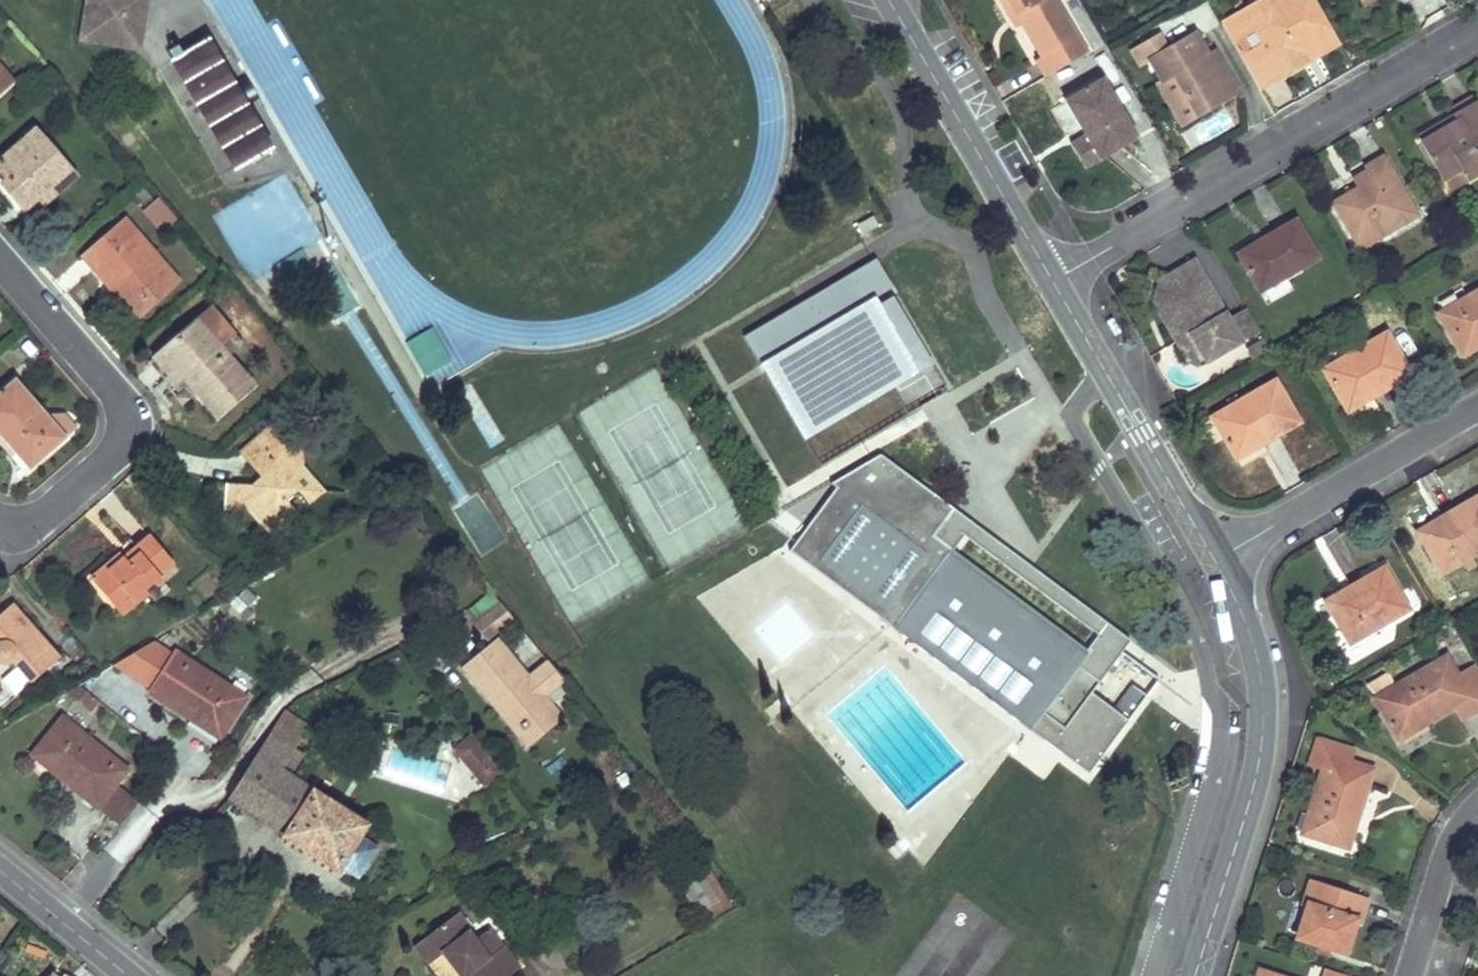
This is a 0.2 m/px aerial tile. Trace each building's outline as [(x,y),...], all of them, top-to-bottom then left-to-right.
[(140,46),(146,9),(139,0),(91,0),(85,37),(140,46)] [(1013,22),(1018,19),(1008,0),(1000,0),(1013,22)] [(1018,19),(1038,52),(1030,57),(1041,75),(1083,50),(1055,0),(1008,0),(1018,19)] [(1303,0),(1256,0),(1217,22),(1227,41),(1247,29),(1257,46),(1237,58),(1253,88),(1328,44),(1303,0)] [(1233,93),(1215,62),(1207,67),(1201,56),(1201,55),(1189,34),(1145,59),(1157,81),(1168,75),(1179,96),(1191,116),(1233,93)] [(272,150),(208,40),(176,58),(240,168),(272,150)] [(1215,62),(1209,51),(1201,55),(1201,56),(1207,67),(1215,62)] [(13,83),(0,67),(0,94),(13,83)] [(1157,81),(1180,122),(1191,116),(1179,96),(1168,75),(1157,81)] [(1100,79),(1074,94),(1094,129),(1079,138),(1093,162),(1134,139),(1100,79)] [(1475,104),(1469,95),(1455,103),(1460,112),(1475,104)] [(1425,140),(1444,175),(1461,166),(1467,176),(1477,170),(1477,110),(1475,104),(1460,112),(1461,115),(1465,124),(1444,136),(1442,131),(1425,140)] [(1461,115),(1422,135),(1425,140),(1442,131),(1444,136),(1465,124),(1461,115)] [(36,131),(0,161),(0,190),(22,216),(40,200),(43,204),(75,177),(36,131)] [(1359,185),(1334,200),(1362,245),(1415,214),(1381,156),(1365,165),(1366,169),(1354,176),(1359,185)] [(1461,166),(1444,175),(1450,186),(1467,176),(1461,166)] [(283,174),(212,214),(249,281),(276,266),(284,279),(311,264),(300,245),(318,235),(283,174)] [(152,198),(142,187),(132,195),(143,206),(152,198)] [(152,202),(143,211),(159,229),(168,220),(152,202)] [(1296,218),(1280,227),(1265,236),(1266,238),(1238,254),(1259,290),(1318,256),(1296,218)] [(177,280),(126,221),(89,252),(115,281),(110,287),(135,316),(177,280)] [(747,336),(802,441),(934,361),(876,255),(747,336)] [(1246,306),(1226,317),(1193,259),(1161,279),(1154,301),(1187,358),(1199,351),(1204,360),(1259,329),(1246,306)] [(798,286),(803,295),(828,282),(823,273),(798,286)] [(1267,304),(1293,288),(1285,275),(1259,290),(1267,304)] [(1440,312),(1463,352),(1477,344),(1477,290),(1440,312)] [(252,383),(197,321),(149,361),(180,396),(192,387),(215,415),(252,383)] [(406,339),(424,372),(451,357),(432,324),(406,339)] [(1409,373),(1396,352),(1384,332),(1324,367),(1348,408),(1409,373)] [(1238,400),(1236,397),(1235,394),(1227,398),(1231,405),(1211,416),(1235,457),(1297,421),(1273,380),(1238,400)] [(15,381),(0,394),(0,433),(30,467),(64,436),(15,381)] [(469,387),(458,394),(491,444),(502,437),(469,387)] [(302,446),(281,421),(244,452),(265,475),(262,485),(231,483),(228,507),(250,508),(272,533),(297,512),(288,500),(298,492),(308,502),(321,492),(298,466),(302,446)] [(1092,691),(1133,633),(865,447),(789,556),(1093,767),(1128,716),(1092,691)] [(1429,551),(1441,570),(1477,549),(1477,497),(1418,530),(1429,551)] [(160,575),(174,563),(151,536),(137,548),(141,553),(129,561),(121,552),(105,565),(113,575),(99,587),(122,613),(163,578),(160,575)] [(105,565),(91,577),(99,587),(113,575),(105,565)] [(1407,609),(1396,588),(1384,567),(1326,599),(1349,641),(1407,609)] [(13,602),(0,613),(0,663),(2,663),(7,663),(11,661),(30,682),(61,656),(13,602)] [(508,620),(496,606),(471,626),(484,640),(508,620)] [(785,606),(756,628),(776,655),(806,632),(785,606)] [(493,642),(464,664),(488,694),(493,691),(498,698),(488,707),(510,734),(527,720),(537,733),(555,718),(538,698),(558,681),(542,661),(523,678),(493,642)] [(1450,650),(1455,667),(1468,663),(1463,645),(1450,650)] [(245,694),(177,650),(151,691),(219,735),(245,694)] [(1469,697),(1457,676),(1456,674),(1446,655),(1375,696),(1398,738),(1454,706),(1469,697)] [(1133,712),(1158,676),(1129,656),(1104,693),(1133,712)] [(1476,663),(1456,674),(1457,676),(1469,697),(1454,706),(1461,718),(1477,708),(1477,667),(1476,663)] [(488,694),(464,664),(458,669),(488,707),(498,698),(493,691),(488,694)] [(81,683),(71,689),(77,693),(83,685),(81,683)] [(83,685),(77,693),(89,703),(95,695),(83,685)] [(101,699),(95,695),(89,703),(94,707),(101,699)] [(308,726),(282,710),(229,795),(285,831),(283,834),(336,867),(338,864),(359,833),(365,823),(290,774),(303,751),(295,746),(308,726)] [(126,767),(61,716),(32,753),(97,804),(126,767)] [(527,720),(510,734),(520,746),(537,733),(527,720)] [(465,733),(448,747),(480,786),(497,772),(465,733)] [(1353,750),(1317,738),(1309,765),(1322,769),(1302,833),(1347,847),(1372,768),(1349,761),(1353,750)] [(357,876),(377,846),(359,833),(338,864),(357,876)] [(687,869),(705,898),(712,894),(695,864),(687,869)] [(687,869),(668,880),(685,909),(705,898),(687,869)] [(1346,953),(1352,933),(1358,913),(1362,913),(1367,897),(1311,879),(1305,896),(1309,897),(1297,937),(1346,953)] [(408,942),(422,961),(436,951),(456,975),(498,975),(510,967),(495,945),(493,946),(480,928),(467,937),(461,929),(464,927),(452,911),(408,942)] [(422,961),(420,963),(429,975),(456,975),(436,951),(422,961)] [(1350,974),(1325,967),(1322,975),(1350,975),(1350,974)]
